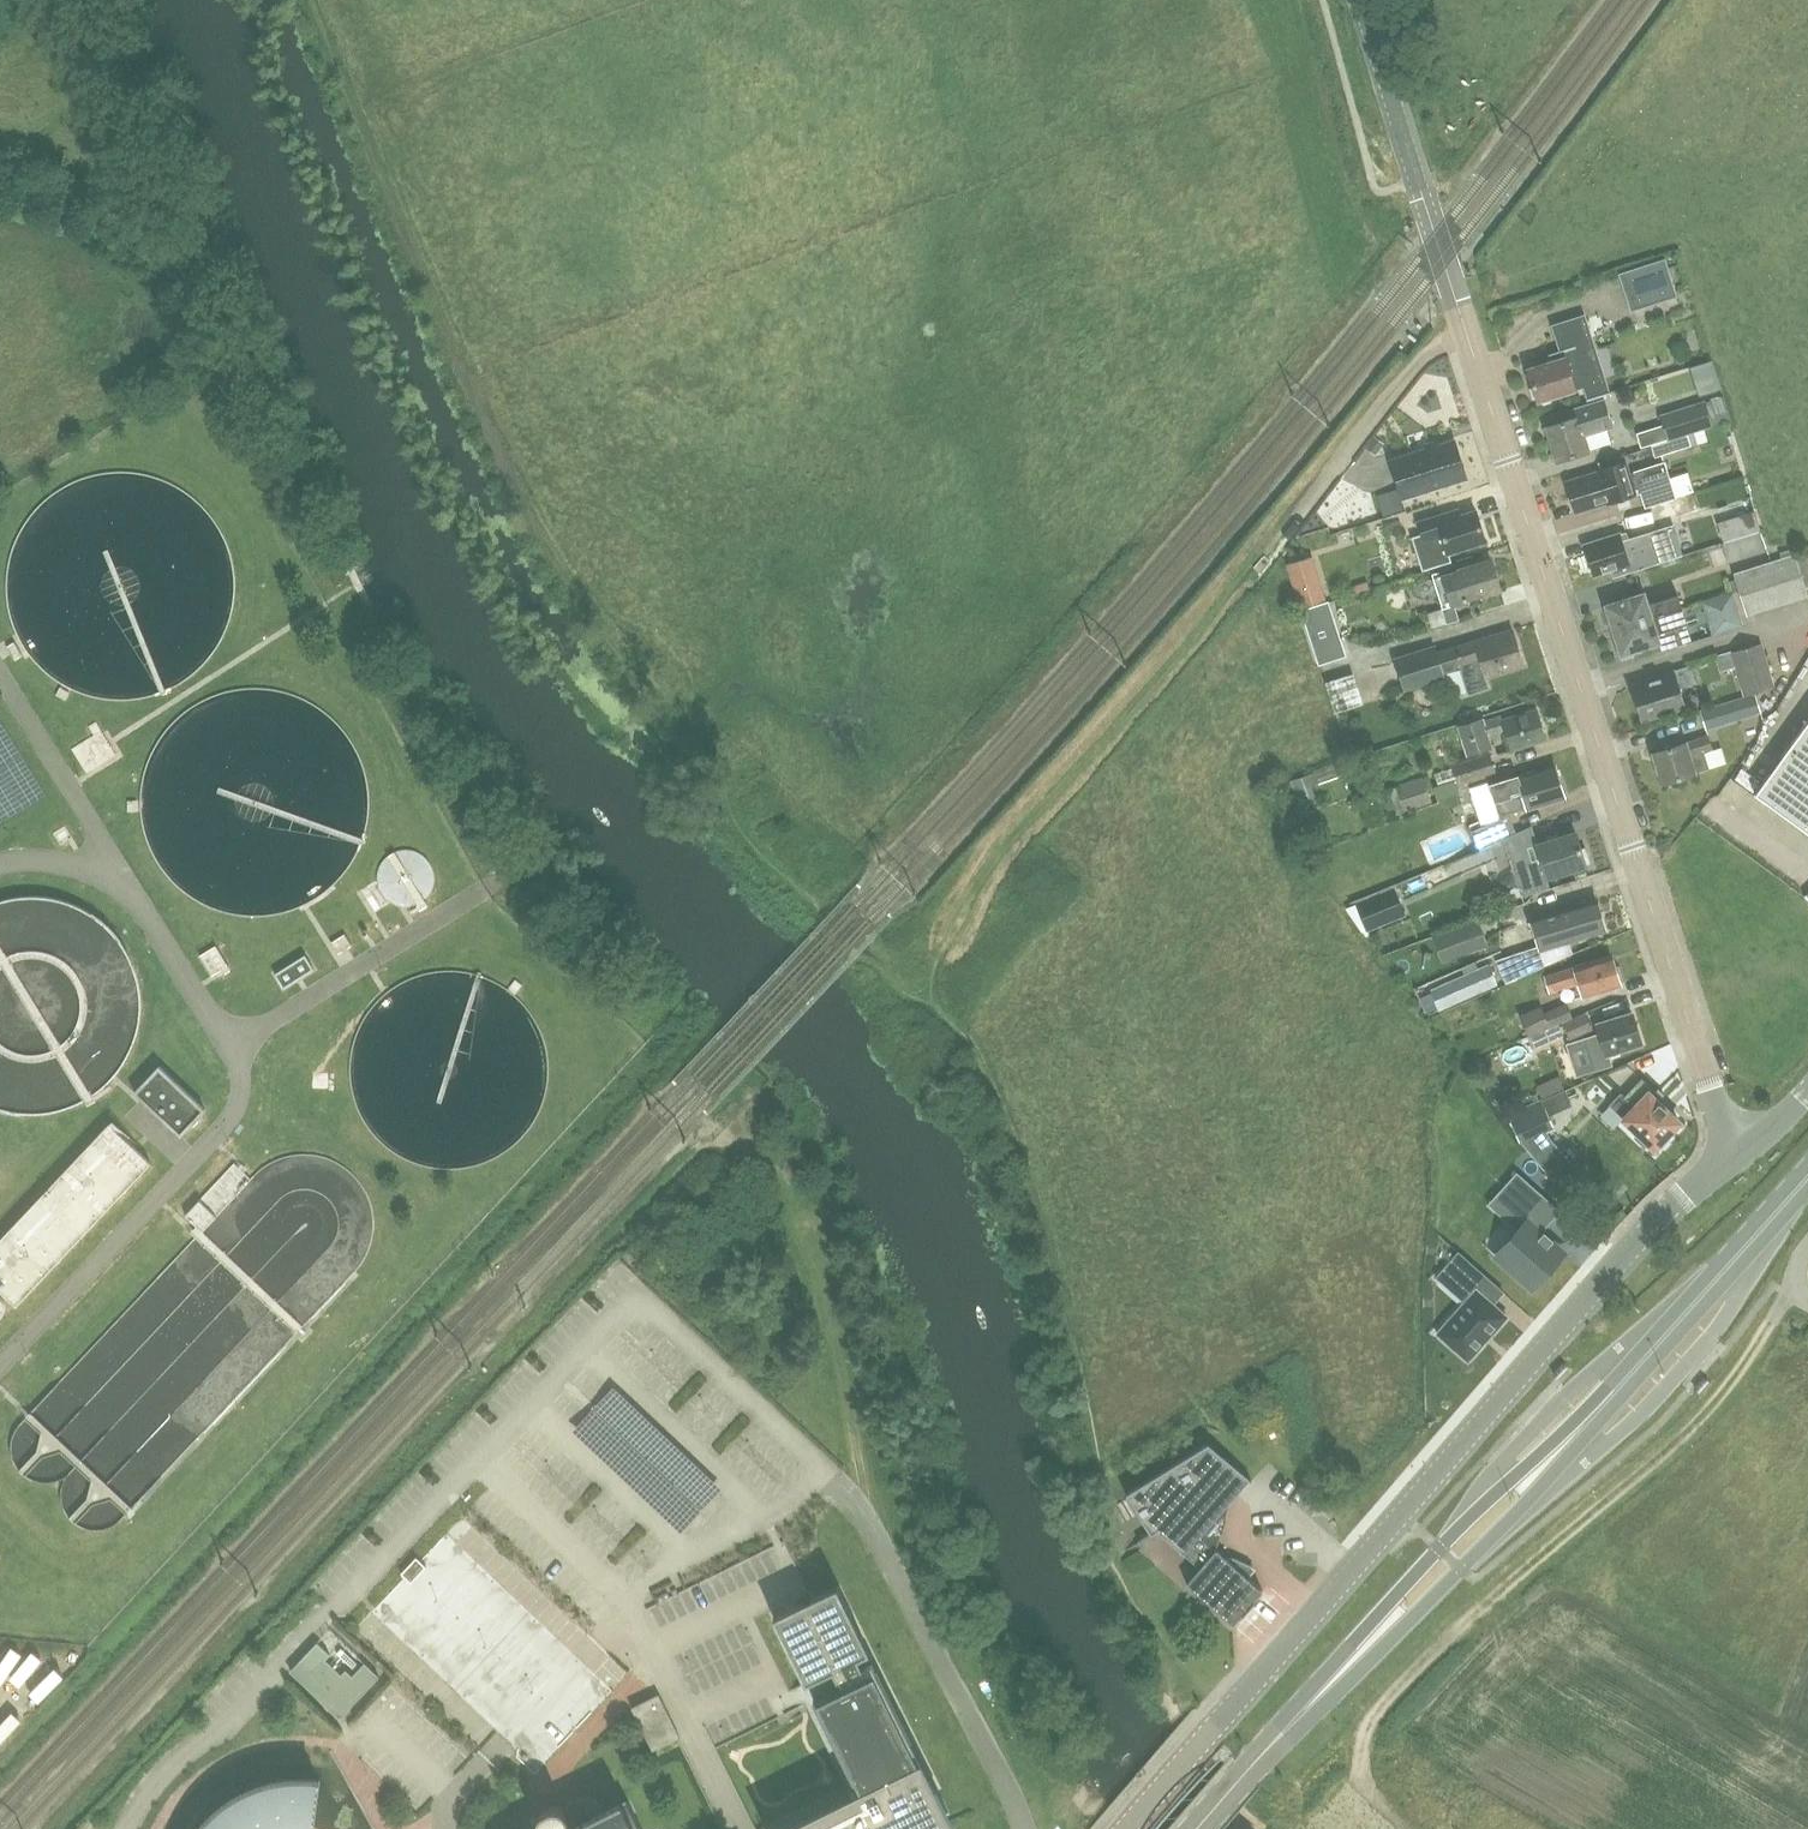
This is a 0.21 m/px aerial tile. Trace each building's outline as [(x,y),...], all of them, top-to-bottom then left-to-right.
[(1631,309),(1659,299),(1647,263),(1619,272),(1631,309)] [(1597,379),(1587,351),(1595,348),(1584,314),(1552,324),(1560,349),(1548,353),(1549,355),(1551,354),(1553,360),(1528,368),(1538,400),(1584,385),(1587,397),(1586,398),(1587,399),(1610,392),(1610,390),(1609,390),(1604,377),(1597,379)] [(1557,460),(1588,450),(1580,426),(1610,416),(1604,398),(1574,408),(1577,416),(1546,425),(1557,460)] [(1669,438),(1712,425),(1705,400),(1661,414),(1669,438)] [(1655,456),(1691,445),(1687,434),(1652,446),(1655,456)] [(1366,447),(1375,454),(1383,443),(1374,436),(1366,447)] [(1388,515),(1406,509),(1402,496),(1466,476),(1455,440),(1391,460),(1399,487),(1381,493),(1388,515)] [(1629,472),(1625,460),(1600,468),(1600,470),(1566,481),(1575,510),(1605,500),(1606,502),(1641,491),(1646,505),(1675,496),(1664,461),(1629,472)] [(1672,469),(1677,488),(1696,483),(1691,464),(1672,469)] [(1640,509),(1644,525),(1678,515),(1674,500),(1640,509)] [(1460,515),(1458,509),(1418,521),(1422,533),(1413,536),(1423,569),(1451,560),(1449,551),(1486,539),(1476,510),(1460,515)] [(1623,540),(1620,532),(1584,544),(1593,574),(1630,562),(1628,557),(1653,549),(1653,548),(1658,546),(1655,536),(1650,537),(1648,532),(1623,540)] [(1807,594),(1805,587),(1807,586),(1807,550),(1734,573),(1747,614),(1807,594)] [(1309,557),(1288,564),(1301,605),(1322,599),(1309,557)] [(1454,604),(1501,589),(1491,558),(1460,568),(1460,569),(1434,577),(1439,594),(1448,591),(1452,604),(1427,612),(1432,627),(1458,619),(1454,604)] [(1732,590),(1701,600),(1706,616),(1737,606),(1732,590)] [(1647,604),(1643,593),(1607,605),(1614,628),(1681,606),(1677,595),(1647,604)] [(1334,614),(1350,611),(1347,594),(1331,597),(1334,614)] [(1333,619),(1328,603),(1302,611),(1307,628),(1333,619)] [(1681,607),(1614,629),(1617,637),(1613,639),(1618,656),(1632,651),(1632,649),(1658,641),(1654,630),(1685,620),(1681,607)] [(1524,664),(1513,629),(1437,652),(1435,646),(1396,658),(1404,686),(1444,674),(1443,670),(1460,665),(1469,694),(1489,688),(1485,676),(1524,664)] [(7,647),(15,661),(23,656),(15,642),(7,647)] [(1743,689),(1771,680),(1760,643),(1732,651),(1743,689)] [(1642,718),(1684,704),(1679,687),(1695,682),(1690,665),(1658,675),(1659,677),(1632,686),(1642,718)] [(1361,672),(1337,676),(1342,708),(1366,704),(1361,672)] [(1706,729),(1761,711),(1755,692),(1773,687),(1771,680),(1743,689),(1745,695),(1700,709),(1706,729)] [(61,688),(57,694),(66,700),(70,693),(61,688)] [(1547,738),(1537,708),(1503,719),(1501,715),(1483,720),(1482,716),(1458,724),(1468,755),(1492,747),(1488,735),(1505,730),(1511,749),(1547,738)] [(1746,723),(1752,737),(1770,730),(1764,715),(1746,723)] [(1755,794),(1807,832),(1807,721),(1755,794)] [(1713,747),(1709,734),(1685,741),(1653,751),(1663,782),(1695,772),(1695,771),(1709,767),(1704,750),(1713,747)] [(1454,785),(1496,771),(1490,751),(1452,763),(1458,783),(1456,783),(1453,775),(1437,780),(1438,785),(1439,786),(1434,787),(1437,799),(1456,793),(1454,785)] [(1565,795),(1555,765),(1535,772),(1534,769),(1498,781),(1496,773),(1497,772),(1496,771),(1454,785),(1456,793),(1458,792),(1459,794),(1477,788),(1490,784),(1495,801),(1511,796),(1510,792),(1521,789),(1527,807),(1565,795)] [(1398,818),(1406,816),(1405,811),(1433,802),(1424,774),(1396,784),(1397,786),(1389,789),(1398,818)] [(128,801),(128,812),(137,811),(136,801),(128,801)] [(1516,831),(1508,814),(1482,826),(1479,819),(1469,824),(1479,847),(1516,831)] [(1513,867),(1518,885),(1586,864),(1584,860),(1588,859),(1585,846),(1580,848),(1576,830),(1559,836),(1557,831),(1546,835),(1547,839),(1536,843),(1541,858),(1513,867)] [(1367,928),(1404,913),(1394,888),(1357,903),(1367,928)] [(1569,941),(1606,930),(1597,898),(1531,918),(1537,938),(1566,930),(1569,941)] [(1442,962),(1488,944),(1479,919),(1432,936),(1442,962)] [(345,934),(332,942),(339,954),(352,946),(345,934)] [(216,946),(200,956),(212,975),(228,966),(216,946)] [(1505,983),(1545,966),(1538,946),(1526,950),(1496,960),(1505,983)] [(1620,984),(1620,982),(1623,981),(1619,966),(1615,967),(1611,954),(1544,974),(1549,991),(1579,981),(1584,996),(1620,984)] [(277,975),(285,988),(315,970),(306,957),(277,975)] [(1488,965),(1431,990),(1440,1009),(1497,984),(1488,965)] [(1573,1016),(1567,1002),(1544,1011),(1542,1004),(1519,1014),(1528,1035),(1554,1024),(1573,1016)] [(1593,1028),(1586,1011),(1573,1016),(1554,1024),(1560,1039),(1568,1035),(1569,1038),(1593,1028)] [(1606,1053),(1642,1042),(1632,1011),(1596,1023),(1606,1053)] [(139,1092),(145,1098),(183,1135),(207,1109),(163,1067),(139,1092)] [(1621,1094),(1610,1105),(1624,1118),(1636,1129),(1634,1136),(1644,1146),(1650,1145),(1654,1148),(1656,1145),(1661,1146),(1669,1138),(1668,1133),(1680,1121),(1660,1102),(1664,1099),(1642,1078),(1624,1097),(1621,1094)] [(1520,1141),(1554,1126),(1542,1098),(1508,1113),(1520,1141)] [(1564,1128),(1583,1123),(1578,1105),(1559,1110),(1564,1128)] [(115,1123),(0,1243),(0,1327),(156,1162),(115,1123)] [(1520,1170),(1508,1184),(1524,1198),(1536,1182),(1520,1170)] [(186,1214),(202,1230),(216,1215),(200,1200),(186,1214)] [(1528,1220),(1496,1256),(1532,1288),(1564,1252),(1528,1220)] [(1483,1274),(1461,1255),(1450,1267),(1472,1286),(1483,1274)] [(1439,1331),(1437,1333),(1439,1335),(1439,1334),(1466,1358),(1466,1359),(1468,1361),(1470,1359),(1469,1358),(1483,1344),(1494,1332),(1506,1319),(1508,1318),(1506,1316),(1478,1291),(1476,1289),(1475,1291),(1475,1292),(1439,1331)] [(610,1384),(571,1427),(678,1529),(719,1486),(610,1384)] [(1252,1479),(1208,1442),(1126,1492),(1151,1534),(1157,1530),(1185,1555),(1185,1554),(1200,1567),(1186,1582),(1233,1623),(1263,1589),(1243,1572),(1249,1565),(1252,1566),(1252,1564),(1232,1555),(1232,1557),(1234,1558),(1230,1561),(1216,1548),(1215,1549),(1199,1536),(1249,1479),(1251,1481),(1252,1479)] [(401,1572),(405,1575),(372,1610),(517,1747),(516,1755),(535,1773),(545,1762),(545,1759),(612,1689),(446,1532),(420,1559),(416,1555),(401,1572)] [(826,1689),(815,1695),(861,1787),(776,1828),(954,1828),(955,1828),(934,1784),(937,1782),(878,1663),(867,1669),(859,1653),(870,1647),(838,1582),(774,1613),(807,1678),(818,1673),(826,1689)] [(19,1667),(20,1634),(8,1634),(7,1667),(19,1667)] [(57,1680),(82,1661),(72,1648),(47,1667),(57,1680)] [(345,1668),(341,1672),(324,1656),(312,1669),(300,1658),(290,1669),(302,1680),(303,1679),(293,1669),(300,1661),(348,1706),(339,1715),(340,1716),(379,1675),(365,1661),(352,1674),(345,1668)] [(23,1685),(0,1664),(0,1709),(0,1710),(23,1685)] [(40,1672),(20,1690),(32,1703),(51,1684),(40,1672)] [(656,1746),(683,1733),(662,1690),(635,1703),(656,1746)] [(320,1779),(298,1778),(276,1781),(255,1788),(235,1798),(217,1811),(202,1827),(201,1828),(314,1828),(320,1779)] [(563,1807),(556,1805),(549,1806),(543,1809),(539,1814),(537,1820),(528,1821),(520,1825),(516,1828),(642,1828),(627,1799),(606,1809),(600,1802),(593,1798),(585,1796),(576,1797),(568,1801),(563,1807)]
